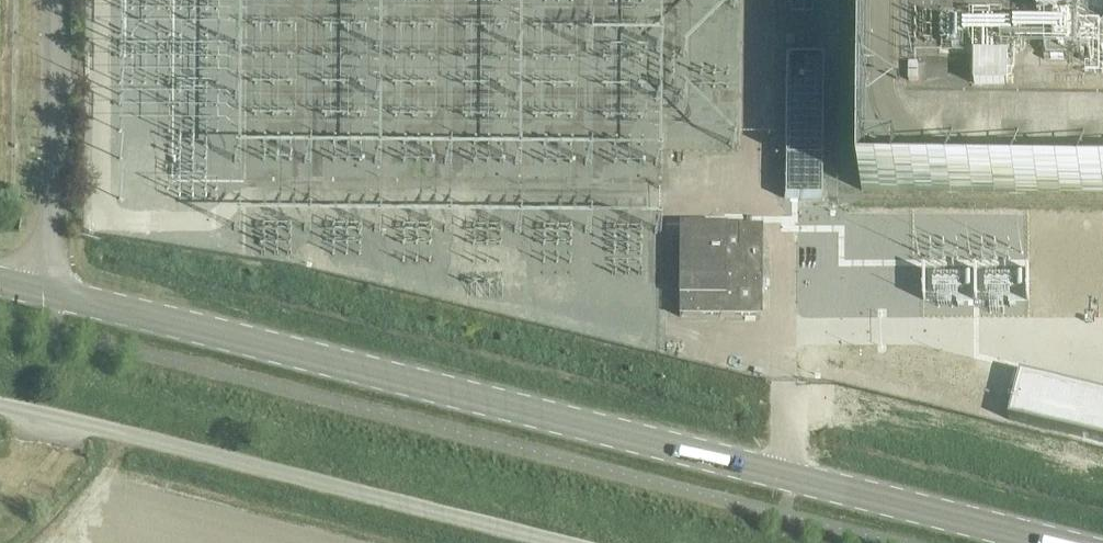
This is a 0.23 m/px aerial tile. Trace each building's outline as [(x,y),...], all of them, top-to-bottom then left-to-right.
[(1012,53),(979,52),(978,82),(1011,83),(1012,53)] [(824,56),(789,56),(787,197),(822,197),(824,56)] [(910,81),(919,80),(919,62),(910,62),(910,81)] [(680,317),(760,317),(761,228),(725,228),(725,227),(680,227),(679,297),(680,297),(680,317)] [(1009,421),(1059,433),(1102,444),(1102,395),(1069,387),(1020,375),(1009,421)]
